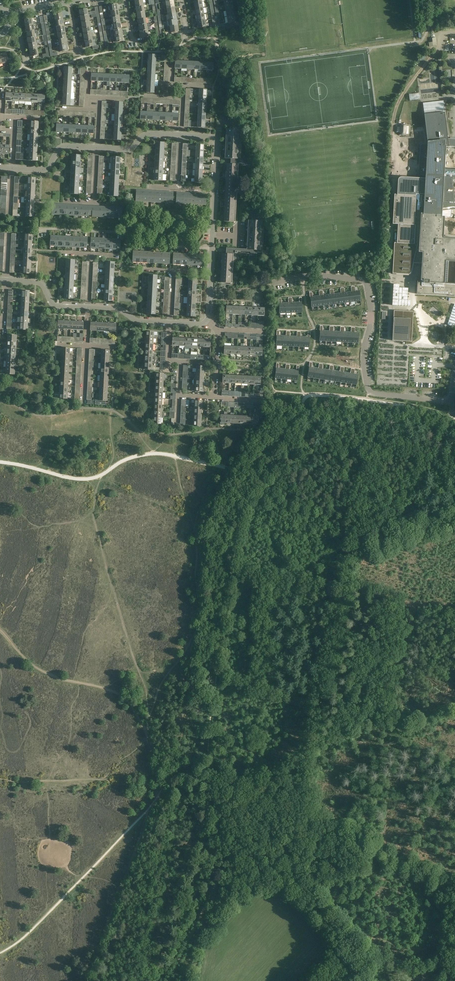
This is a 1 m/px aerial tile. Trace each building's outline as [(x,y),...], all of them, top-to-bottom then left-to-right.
[(110,12),(118,10),(117,4),(107,6),(108,12),(110,12)] [(236,22),(235,16),(227,17),(228,24),(236,22)] [(205,21),(197,22),(198,29),(206,28),(206,27),(209,26),(209,23),(206,24),(205,21)] [(177,25),(170,27),(167,27),(168,30),(171,30),(171,33),(179,32),(177,25)] [(150,30),(147,31),(140,32),(141,39),(149,37),(148,34),(151,33),(150,30)] [(122,35),(115,36),(112,36),(114,43),(116,43),(123,42),(122,35)] [(96,39),(85,41),(86,48),(93,47),(93,50),(99,49),(98,45),(97,46),(96,43),(95,40),(96,40),(96,39)] [(67,44),(57,46),(57,49),(60,48),(61,52),(68,51),(67,44)] [(38,56),(37,49),(29,51),(31,58),(38,56)] [(3,64),(9,62),(7,57),(6,53),(0,55),(0,56),(3,64)] [(395,195),(393,225),(398,225),(397,244),(420,245),(419,252),(423,253),(423,263),(422,282),(419,282),(418,295),(454,297),(454,239),(443,238),(444,218),(441,217),(442,214),(447,214),(447,211),(447,208),(453,207),(450,177),(444,177),(445,147),(454,147),(454,139),(449,139),(443,101),(423,103),(428,144),(428,146),(421,146),(419,177),(427,177),(425,195),(415,195),(415,196),(395,195)] [(227,164),(224,222),(234,222),(237,165),(239,165),(239,164),(240,164),(242,164),(242,166),(253,166),(252,164),(252,163),(242,163),(242,161),(241,161),(241,159),(239,159),(239,156),(239,152),(240,148),(239,148),(239,145),(240,145),(240,144),(239,144),(239,141),(240,141),(240,137),(240,134),(241,130),(236,130),(236,129),(237,129),(237,128),(231,128),(231,130),(227,129),(227,134),(228,134),(228,137),(227,136),(226,137),(228,137),(228,140),(226,140),(226,148),(227,148),(227,151),(226,151),(227,152),(227,154),(226,154),(225,159),(232,159),(232,164),(227,164)] [(79,187),(71,187),(70,194),(80,195),(81,191),(79,191),(79,187)] [(151,191),(144,191),(143,202),(151,202),(151,191)] [(166,192),(165,203),(173,203),(173,193),(166,192)] [(206,194),(198,194),(198,205),(206,205),(206,194)] [(67,205),(66,215),(74,216),(74,206),(67,205)] [(81,206),(81,216),(89,217),(89,215),(90,215),(91,206),(81,206)] [(100,207),(91,206),(90,215),(93,215),(93,217),(99,217),(100,207)] [(107,207),(107,217),(115,218),(115,208),(107,207)] [(250,228),(262,228),(262,225),(263,221),(258,221),(258,220),(259,220),(259,219),(253,219),(253,221),(249,221),(249,225),(250,225),(250,228)] [(261,235),(248,235),(248,239),(249,239),(249,242),(248,242),(248,243),(249,243),(261,243),(262,240),(261,240),(261,236),(262,236),(261,235)] [(79,238),(79,248),(87,248),(88,243),(88,238),(79,238)] [(98,239),(97,249),(105,249),(106,239),(98,239)] [(106,239),(105,249),(113,249),(113,239),(106,239)] [(113,239),(113,249),(120,250),(121,240),(113,239)] [(222,258),(232,258),(233,254),(234,255),(234,253),(235,253),(238,254),(238,251),(236,251),(236,249),(230,249),(227,249),(227,254),(222,254),(222,258)] [(148,252),(141,252),(140,262),(148,263),(148,252)] [(249,255),(249,262),(256,262),(257,254),(257,252),(251,252),(251,253),(251,254),(254,254),(254,255),(249,255)] [(170,253),(163,253),(162,264),(170,264),(170,253)] [(189,254),(181,254),(180,265),(188,265),(189,254)] [(196,254),(195,265),(203,266),(203,255),(196,254)] [(67,260),(67,267),(75,268),(75,265),(77,265),(77,260),(72,260),(67,260)] [(106,270),(114,270),(115,262),(104,262),(104,266),(106,266),(106,270)] [(392,305),(410,306),(410,300),(407,300),(408,288),(399,287),(399,285),(393,284),(392,305)] [(413,311),(394,310),(392,340),(412,341),(413,311)] [(108,394),(100,394),(99,394),(97,394),(97,397),(99,397),(99,401),(96,401),(96,405),(106,406),(106,401),(108,401),(108,394)]
